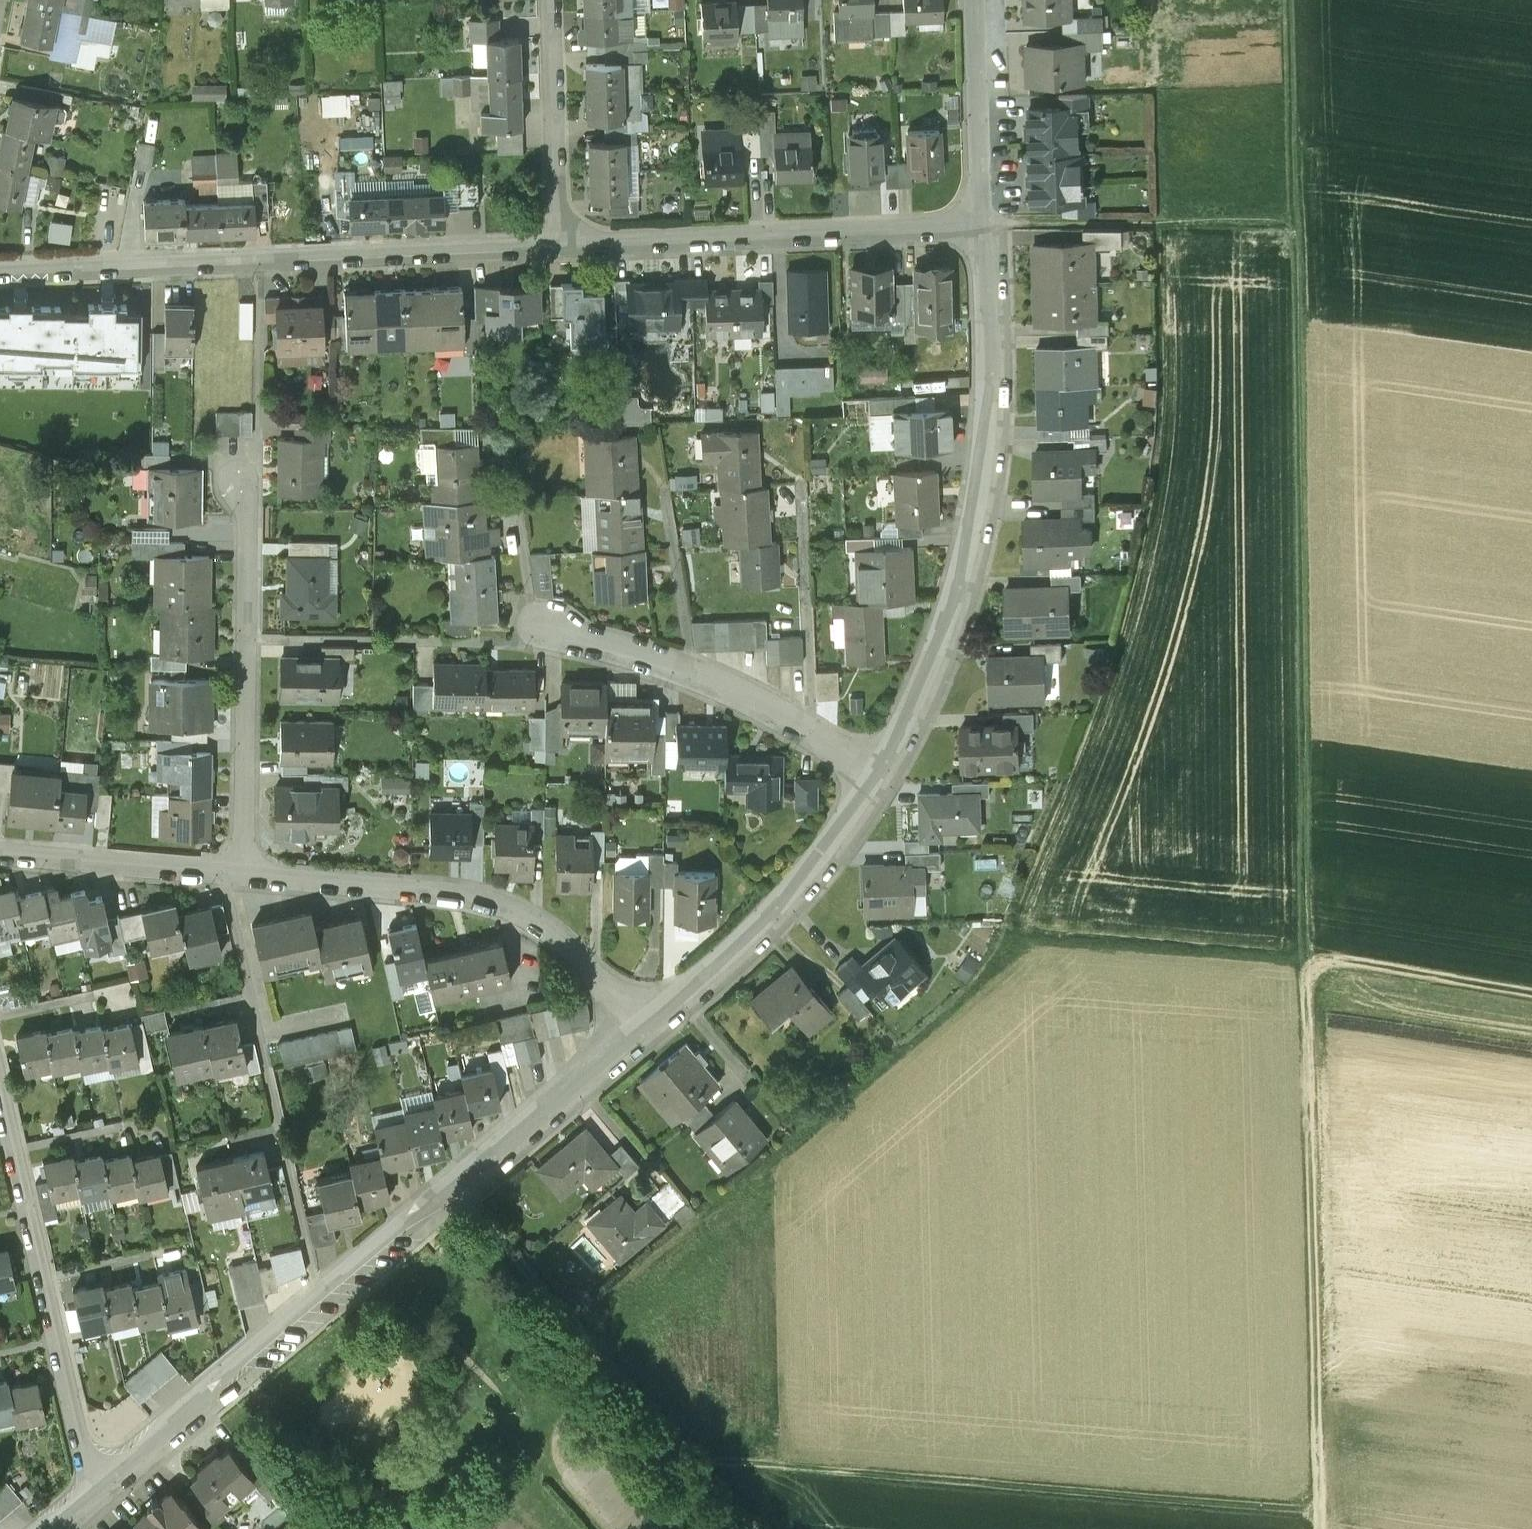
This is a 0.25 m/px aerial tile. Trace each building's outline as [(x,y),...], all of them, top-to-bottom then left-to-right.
[(266,12),(284,11),(289,3),(289,0),(265,0),(266,12)] [(584,12),(617,11),(617,0),(584,0),(584,12)] [(768,4),(769,28),(770,33),(803,31),(801,0),(768,0),(768,4)] [(838,11),(832,11),(833,40),(872,38),(872,35),(871,12),(870,0),(838,0),(838,11)] [(903,19),(917,19),(917,15),(941,14),(940,0),(902,0),(903,19)] [(1027,7),(1026,7),(1026,20),(1063,19),(1072,19),(1072,17),(1072,0),(1027,0),(1027,7)] [(701,3),(700,3),(702,37),(703,37),(703,35),(735,34),(736,35),(737,35),(736,30),(735,6),(735,1),(734,1),(734,2),(713,3),(713,5),(702,5),(701,3)] [(58,8),(29,2),(22,38),(52,43),(58,8)] [(769,28),(768,4),(753,5),(754,29),(769,28)] [(735,6),(736,30),(754,29),(753,5),(735,6)] [(584,12),(584,27),(578,27),(579,39),(588,39),(623,38),(623,35),(631,35),(630,10),(617,11),(584,12)] [(871,12),(872,35),(890,34),(889,11),(871,12)] [(1102,16),(1072,17),(1072,19),(1063,19),(1064,30),(1102,29),(1102,16)] [(496,18),(468,18),(469,38),(485,38),(497,38),(496,18)] [(1102,29),(1064,30),(1064,43),(1083,42),(1083,50),(1103,49),(1102,29)] [(485,38),(487,75),(518,74),(517,37),(497,38),(485,38)] [(625,38),(623,38),(588,39),(588,52),(605,51),(626,50),(625,38)] [(1064,43),(1027,44),(1028,85),(1085,83),(1083,50),(1083,42),(1064,43)] [(605,63),(633,62),(633,50),(626,50),(605,51),(605,63)] [(605,63),(586,63),(587,92),(620,91),(641,90),(639,61),(633,62),(605,63)] [(519,110),(518,74),(487,75),(488,111),(519,110)] [(196,80),(195,96),(229,97),(230,81),(196,80)] [(20,84),(18,98),(53,105),(56,90),(20,84)] [(620,91),(587,92),(588,120),(621,119),(620,91)] [(1059,109),(1077,108),(1077,109),(1090,109),(1089,94),(1059,95),(1059,109)] [(13,97),(12,100),(9,103),(8,109),(12,113),(9,115),(7,129),(34,134),(47,137),(50,120),(58,122),(63,119),(65,110),(62,107),(53,105),(18,98),(13,97)] [(1030,155),(1079,153),(1077,109),(1077,108),(1059,109),(1028,110),(1030,155)] [(519,110),(488,111),(478,112),(479,131),(520,129),(519,110)] [(881,174),(879,133),(875,133),(875,127),(852,128),(852,134),(848,134),(850,176),(881,174)] [(760,152),(774,152),(773,145),(775,145),(774,128),(759,129),(760,152)] [(34,134),(7,129),(4,129),(0,147),(0,163),(27,168),(34,134)] [(746,153),(760,152),(759,129),(745,129),(746,153)] [(939,171),(938,130),(907,131),(908,163),(908,172),(909,172),(939,171)] [(622,143),(589,144),(590,172),(624,171),(622,143)] [(775,145),(773,145),(774,152),(775,178),(792,177),(792,174),(810,174),(810,177),(811,177),(809,143),(775,145)] [(155,148),(138,144),(133,168),(150,172),(155,148)] [(740,147),(702,149),(704,184),(706,183),(705,180),(724,179),(724,181),(741,180),(741,182),(742,182),(740,147)] [(1079,153),(1030,155),(1031,204),(1063,203),(1084,202),(1084,201),(1082,153),(1079,153)] [(27,168),(0,163),(0,200),(20,204),(27,168)] [(897,186),(896,163),(884,164),(885,186),(897,186)] [(910,185),(909,172),(908,172),(908,163),(896,163),(897,186),(910,185)] [(234,169),(216,170),(216,184),(235,183),(234,169)] [(216,184),(216,170),(194,171),(194,185),(216,184)] [(624,171),(590,172),(591,199),(625,198),(624,171)] [(252,200),(253,200),(254,216),(267,216),(264,180),(251,181),(252,200)] [(441,190),(442,190),(442,207),(477,206),(476,180),(441,181),(441,190)] [(441,190),(385,193),(386,225),(386,226),(443,223),(442,207),(442,190),(441,190)] [(386,225),(385,193),(348,195),(350,227),(386,225)] [(144,239),(184,236),(182,205),(182,200),(143,202),(144,239)] [(252,200),(217,203),(219,234),(255,232),(254,216),(253,200),(252,200)] [(1084,202),(1063,203),(1063,215),(1093,215),(1092,201),(1084,201),(1084,202)] [(182,205),(184,236),(219,234),(217,203),(182,205)] [(1084,229),(1084,243),(1094,243),(1094,248),(1122,247),(1122,229),(1084,229)] [(1035,283),(1088,281),(1095,281),(1094,248),(1094,243),(1084,243),(1034,245),(1035,283)] [(951,267),(915,268),(916,287),(917,324),(952,323),(951,267)] [(891,269),(851,270),(852,320),(890,319),(890,311),(887,311),(887,309),(892,309),(892,283),(891,269)] [(824,271),(786,272),(787,302),(788,302),(789,326),(787,326),(787,328),(825,328),(824,271)] [(572,284),(562,284),(563,316),(571,316),(571,344),(595,343),(594,327),(604,326),(603,291),(599,291),(599,286),(582,286),(582,278),(572,278),(572,284)] [(705,302),(704,291),(706,291),(706,278),(692,279),(693,303),(705,302)] [(677,303),(693,303),(692,279),(674,279),(674,283),(677,283),(677,303)] [(758,279),(758,289),(760,289),(761,301),(773,301),(772,279),(758,279)] [(1088,281),(1035,283),(1037,323),(1078,322),(1090,321),(1090,319),(1088,281)] [(674,283),(628,284),(629,326),(678,325),(677,303),(677,283),(674,283)] [(904,319),(903,287),(903,283),(892,283),(892,309),(887,309),(887,311),(890,311),(890,319),(904,319)] [(563,316),(562,284),(550,284),(551,317),(563,316)] [(431,287),(434,337),(463,336),(461,285),(431,287)] [(500,287),(500,285),(474,286),(475,346),(488,346),(488,332),(518,332),(518,318),(538,317),(537,286),(500,287)] [(402,288),(404,338),(434,337),(431,287),(402,288)] [(917,324),(916,287),(903,287),(904,319),(904,324),(917,324)] [(373,290),(375,340),(404,338),(402,288),(373,290)] [(758,289),(732,290),(733,333),(761,332),(761,301),(760,289),(758,289)] [(373,290),(344,291),(345,316),(346,338),(346,341),(375,340),(373,290)] [(732,290),(706,291),(704,291),(705,302),(705,333),(733,333),(732,290)] [(276,319),(275,305),(276,305),(276,297),(265,297),(265,320),(276,319)] [(304,299),(298,300),(300,348),(323,347),(326,343),(326,335),(322,335),(321,313),(321,303),(304,303),(304,299)] [(276,305),(275,305),(276,319),(276,324),(273,327),(274,342),(277,345),(277,349),(300,348),(298,300),(291,300),(292,304),(276,305)] [(253,301),(239,301),(239,337),(252,337),(253,301)] [(43,368),(43,362),(73,363),(73,368),(118,369),(119,367),(140,367),(141,309),(126,309),(126,304),(88,303),(88,310),(60,309),(60,306),(30,306),(31,304),(9,304),(9,306),(0,305),(0,367),(43,368)] [(193,305),(165,305),(165,330),(165,333),(165,350),(192,351),(193,305)] [(321,313),(322,335),(326,335),(334,334),(333,312),(321,313)] [(345,316),(334,316),(335,338),(346,338),(345,316)] [(1090,319),(1090,321),(1078,322),(1078,334),(1108,333),(1109,333),(1108,318),(1090,319)] [(165,350),(165,333),(153,333),(152,356),(164,357),(165,350)] [(1108,333),(1078,334),(1079,345),(1079,347),(1093,346),(1093,347),(1109,347),(1108,333)] [(1038,387),(1083,386),(1094,385),(1093,347),(1093,346),(1079,347),(1079,345),(1037,347),(1038,387)] [(817,367),(787,367),(787,393),(817,392),(817,367)] [(886,367),(860,368),(861,379),(887,378),(886,367)] [(1083,386),(1038,387),(1038,401),(1041,401),(1041,416),(1039,416),(1039,427),(1070,426),(1084,425),(1083,386)] [(764,408),(778,408),(777,388),(764,388),(764,408)] [(892,412),(915,411),(915,395),(891,396),(892,412)] [(915,411),(892,412),(894,444),(916,443),(916,445),(928,444),(928,447),(950,446),(948,409),(915,411)] [(252,410),(240,410),(240,412),(239,434),(251,434),(252,410)] [(227,434),(228,412),(216,412),(215,434),(227,434)] [(239,434),(240,412),(228,412),(227,434),(239,434)] [(295,426),(303,426),(303,413),(279,413),(279,425),(295,426)] [(295,437),(322,438),(322,439),(328,439),(328,426),(303,426),(295,426),(295,437)] [(1070,438),(1070,426),(1039,427),(1037,427),(1037,439),(1070,438)] [(422,439),(455,439),(454,427),(422,427),(422,439)] [(756,430),(700,433),(701,460),(717,459),(719,488),(722,488),(758,486),(756,430)] [(295,437),(279,437),(278,494),(321,494),(322,439),(322,438),(295,437)] [(596,494),(634,492),(636,492),(633,437),(610,438),(610,437),(590,438),(592,476),(586,477),(587,494),(596,494)] [(435,501),(477,499),(475,444),(455,444),(455,439),(422,439),(419,439),(419,446),(415,447),(416,468),(420,469),(420,473),(426,472),(427,481),(435,481),(435,501)] [(1095,450),(1035,452),(1037,495),(1063,494),(1081,493),(1080,469),(1095,469),(1095,450)] [(148,466),(170,466),(170,453),(143,453),(143,466),(148,466)] [(148,466),(148,488),(148,489),(149,489),(149,490),(150,490),(150,491),(150,516),(148,516),(148,518),(201,518),(201,489),(201,488),(201,487),(200,486),(199,486),(199,485),(198,485),(198,466),(170,466),(148,466)] [(934,470),(893,472),(896,525),(921,524),(936,523),(934,470)] [(767,486),(758,486),(722,488),(725,544),(740,543),(769,542),(767,486)] [(599,550),(639,548),(638,514),(635,515),(634,492),(596,494),(599,550)] [(1095,493),(1081,493),(1063,494),(1063,506),(1095,505),(1095,493)] [(457,556),(488,555),(487,542),(497,542),(496,528),(477,529),(477,519),(482,518),(482,499),(477,499),(435,501),(424,502),(426,525),(442,524),(442,535),(435,536),(436,557),(457,556)] [(1096,519),(1095,505),(1063,506),(1064,520),(1081,519),(1096,519)] [(1064,520),(1024,521),(1026,567),(1071,565),(1071,557),(1084,556),(1084,551),(1093,551),(1093,527),(1082,528),(1081,519),(1064,520)] [(921,524),(896,525),(896,536),(922,535),(921,524)] [(132,541),(168,541),(168,527),(132,527),(132,541)] [(854,538),(855,551),(881,549),(880,536),(854,538)] [(167,554),(185,554),(185,542),(168,541),(132,541),(132,551),(138,557),(157,557),(167,557),(167,554)] [(296,557),(327,557),(327,542),(297,541),(296,557)] [(776,541),(769,542),(740,543),(742,584),(778,583),(776,541)] [(599,550),(589,550),(591,600),(646,598),(645,582),(641,582),(639,548),(599,550)] [(881,549),(855,551),(856,569),(864,569),(866,601),(879,601),(912,599),(910,548),(881,549)] [(548,552),(530,553),(536,595),(551,597),(548,552)] [(156,605),(163,605),(208,605),(209,555),(185,554),(167,554),(167,557),(157,557),(156,605)] [(488,555),(457,556),(458,588),(455,588),(457,619),(496,617),(493,555),(488,555)] [(296,557),(288,557),(288,578),(290,578),(290,593),(282,593),(281,614),(334,615),(334,593),(326,593),(326,575),(327,575),(327,557),(296,557)] [(1056,587),(1064,586),(1064,588),(1081,588),(1080,574),(1056,574),(1056,587)] [(1056,587),(1007,588),(1008,632),(1065,630),(1064,588),(1064,586),(1056,587)] [(866,601),(845,602),(848,663),(881,661),(879,601),(866,601)] [(208,605),(163,605),(162,654),(185,655),(211,655),(211,604),(208,605)] [(740,620),(742,646),(754,645),(752,619),(740,620)] [(752,619),(754,645),(766,645),(765,638),(764,619),(752,619)] [(716,621),(718,647),(730,647),(728,620),(716,621)] [(728,620),(730,647),(742,646),(740,620),(728,620)] [(716,621),(691,622),(695,648),(718,647),(716,621)] [(789,637),(777,638),(779,663),(791,663),(789,637)] [(801,637),(789,637),(791,663),(803,662),(801,637)] [(777,638),(765,638),(766,645),(767,664),(779,663),(777,638)] [(1044,657),(1044,661),(1062,661),(1061,642),(1031,643),(1031,657),(1044,657)] [(321,658),(337,658),(353,658),(353,646),(321,646),(321,658)] [(185,655),(162,654),(162,668),(185,668),(185,655)] [(321,658),(281,657),(280,697),(336,698),(337,658),(321,658)] [(1031,657),(989,658),(990,701),(1045,699),(1044,661),(1044,657),(1031,657)] [(485,662),(433,661),(433,683),(432,700),(436,700),(435,704),(434,704),(434,707),(485,707),(485,697),(485,669),(485,662)] [(485,669),(485,697),(501,698),(501,706),(533,706),(534,669),(485,669)] [(210,679),(150,679),(150,709),(172,709),(172,727),(203,727),(210,727),(210,679)] [(413,706),(434,707),(434,704),(435,704),(436,700),(432,700),(433,683),(413,683),(413,706)] [(605,683),(562,683),(562,716),(561,716),(561,730),(563,730),(604,731),(605,701),(605,683)] [(652,702),(605,701),(604,731),(604,754),(651,755),(652,755),(652,734),(652,702)] [(12,727),(13,710),(0,710),(0,727),(12,727)] [(1003,725),(1017,724),(1017,730),(1034,729),(1033,711),(1003,712),(1003,725)] [(677,738),(677,725),(678,726),(678,712),(665,712),(665,734),(664,738),(677,738)] [(544,746),(545,715),(529,715),(528,746),(544,746)] [(563,730),(561,730),(561,716),(545,715),(544,746),(544,747),(563,747),(563,730)] [(333,722),(280,721),(280,762),(282,762),(305,762),(332,762),(333,722)] [(1003,725),(961,726),(963,770),(1019,768),(1017,730),(1017,724),(1003,725)] [(678,726),(677,725),(677,738),(676,765),(724,765),(724,756),(725,726),(678,726)] [(172,727),(172,740),(190,740),(203,740),(203,727),(172,727)] [(665,734),(652,734),(652,755),(651,755),(651,772),(664,772),(664,738),(665,734)] [(161,753),(161,752),(190,752),(190,740),(172,740),(156,740),(156,753),(161,753)] [(190,752),(161,752),(161,753),(161,779),(168,779),(168,792),(209,793),(209,752),(190,752)] [(781,756),(724,756),(724,765),(724,787),(753,787),(753,805),(780,805),(781,756)] [(11,769),(12,769),(13,762),(0,761),(0,786),(10,787),(11,769)] [(88,770),(96,771),(97,761),(89,761),(88,770)] [(305,762),(282,762),(282,773),(305,774),(305,762)] [(59,773),(55,821),(82,823),(84,804),(85,789),(83,789),(85,770),(60,768),(59,773)] [(12,769),(11,769),(10,787),(7,816),(55,821),(59,773),(12,769)] [(85,789),(84,804),(96,805),(98,791),(99,771),(96,771),(88,770),(85,770),(83,789),(85,789)] [(305,786),(336,786),(336,787),(346,788),(347,774),(305,774),(305,786)] [(413,778),(380,778),(380,794),(413,794),(413,778)] [(815,807),(815,780),(797,780),(796,807),(815,807)] [(989,781),(956,782),(956,792),(979,791),(979,795),(989,794),(989,781)] [(305,786),(276,785),(275,822),(281,822),(281,835),(312,836),(312,822),(336,822),(336,787),(336,786),(305,786)] [(111,791),(98,791),(96,805),(95,824),(108,826),(111,791)] [(956,792),(918,793),(919,839),(941,838),(940,830),(959,830),(962,833),(977,832),(979,829),(979,821),(980,821),(979,795),(979,791),(956,792)] [(208,836),(209,793),(168,792),(167,813),(161,813),(161,835),(208,836)] [(534,821),(534,832),(543,832),(544,807),(534,807),(534,821)] [(470,813),(430,812),(429,852),(470,853),(470,842),(470,813)] [(470,842),(483,843),(483,813),(470,813),(470,842)] [(534,821),(493,821),(492,869),(510,869),(510,878),(533,879),(534,832),(534,821)] [(590,835),(590,854),(603,854),(603,829),(590,829),(590,835)] [(590,835),(556,834),(555,885),(590,886),(590,854),(590,835)] [(928,851),(928,839),(904,840),(904,852),(928,851)] [(938,850),(928,851),(904,852),(905,868),(921,868),(938,868),(938,850)] [(676,885),(676,871),(677,871),(677,861),(663,861),(663,884),(676,885)] [(894,865),(864,866),(866,913),(909,912),(909,889),(922,889),(921,868),(905,868),(894,869),(894,865)] [(648,871),(616,870),(615,915),(648,916),(648,871)] [(677,871),(676,871),(676,885),(675,921),(714,921),(714,872),(677,871)] [(0,890),(0,926),(19,921),(14,897),(15,896),(13,887),(0,890)] [(41,890),(49,924),(48,924),(50,933),(52,933),(55,948),(81,942),(80,936),(81,936),(73,902),(74,902),(72,893),(70,893),(57,896),(55,887),(41,890)] [(14,897),(19,921),(21,930),(48,924),(49,924),(41,890),(15,896),(14,897)] [(74,902),(73,902),(81,936),(107,930),(109,930),(106,917),(101,895),(74,902)] [(210,905),(216,930),(227,927),(222,902),(210,905)] [(175,903),(131,913),(135,933),(146,931),(150,949),(169,945),(168,940),(181,937),(182,942),(184,942),(177,913),(175,903)] [(177,913),(184,942),(187,957),(220,950),(216,930),(210,905),(177,913)] [(311,911),(252,925),(262,972),(320,958),(324,975),(371,964),(361,916),(314,927),(311,911)] [(131,913),(118,916),(123,938),(123,939),(136,936),(135,933),(131,913)] [(118,915),(106,917),(109,930),(107,930),(110,941),(123,938),(118,916),(118,915)] [(399,976),(426,970),(423,958),(416,923),(388,930),(399,976)] [(923,969),(895,936),(880,948),(882,950),(862,967),(860,965),(859,966),(868,977),(888,1001),(910,982),(909,981),(923,969)] [(501,940),(423,958),(426,970),(432,997),(510,980),(501,940)] [(868,977),(859,966),(860,965),(851,955),(835,968),(848,984),(853,990),(868,977)] [(811,987),(791,964),(751,999),(770,1022),(787,1008),(806,1030),(830,1010),(811,987)] [(869,1009),(853,990),(848,984),(837,993),(858,1018),(869,1009)] [(35,988),(6,995),(9,1007),(37,1000),(35,988)] [(565,1003),(571,1030),(589,1026),(589,1010),(586,998),(565,1003)] [(559,1033),(571,1030),(565,1003),(553,1005),(559,1033)] [(530,1011),(535,1034),(536,1039),(548,1036),(542,1008),(530,1011)] [(141,1014),(144,1031),(167,1025),(163,1009),(141,1014)] [(495,1019),(500,1042),(512,1039),(523,1037),(535,1034),(530,1011),(495,1019)] [(236,1017),(202,1025),(212,1067),(213,1070),(246,1063),(236,1017)] [(130,1023),(137,1057),(149,1054),(141,1020),(130,1023)] [(102,1029),(109,1059),(108,1060),(109,1064),(138,1057),(137,1057),(130,1023),(130,1022),(103,1029),(102,1029)] [(352,1024),(277,1041),(282,1064),(357,1047),(352,1024)] [(73,1031),(80,1062),(79,1062),(80,1066),(108,1060),(109,1059),(102,1029),(103,1029),(102,1025),(74,1031),(73,1031)] [(202,1025),(167,1033),(177,1075),(212,1067),(202,1025)] [(45,1033),(52,1064),(51,1064),(52,1068),(79,1062),(80,1062),(73,1031),(74,1031),(73,1027),(46,1033),(45,1033)] [(45,1029),(16,1036),(24,1070),(51,1064),(52,1064),(45,1033),(46,1033),(45,1029)] [(535,1034),(523,1037),(529,1062),(541,1059),(536,1039),(535,1034)] [(523,1037),(512,1039),(517,1064),(529,1062),(523,1037)] [(719,1081),(686,1041),(636,1082),(668,1121),(684,1108),(685,1109),(700,1097),(719,1081)] [(492,1068),(495,1080),(508,1077),(501,1048),(487,1051),(491,1068),(492,1068)] [(464,1090),(468,1110),(500,1103),(495,1080),(492,1068),(491,1068),(460,1075),(464,1090)] [(434,1105),(441,1135),(472,1128),(468,1110),(464,1090),(432,1097),(434,1105)] [(708,1106),(700,1097),(685,1109),(684,1108),(679,1112),(688,1123),(708,1106)] [(765,1137),(734,1099),(715,1115),(695,1131),(727,1169),(765,1137)] [(405,1119),(414,1159),(445,1152),(441,1135),(434,1105),(403,1112),(405,1119)] [(715,1115),(708,1106),(688,1123),(695,1131),(715,1115)] [(380,1156),(383,1166),(414,1159),(405,1119),(373,1126),(380,1156)] [(608,1154),(585,1127),(538,1167),(562,1196),(582,1178),(591,1189),(618,1166),(608,1154)] [(608,1154),(618,1166),(625,1175),(639,1164),(621,1143),(608,1154)] [(171,1150),(159,1153),(167,1186),(179,1183),(171,1150)] [(233,1157),(242,1196),(273,1189),(264,1150),(233,1157)] [(74,1160),(80,1187),(79,1187),(80,1194),(108,1187),(109,1187),(102,1159),(103,1159),(102,1153),(74,1160)] [(103,1159),(102,1159),(109,1187),(108,1187),(109,1193),(136,1187),(137,1187),(131,1159),(132,1159),(131,1153),(103,1159)] [(132,1159),(131,1159),(137,1187),(136,1187),(138,1193),(167,1186),(159,1153),(132,1159)] [(73,1154),(43,1160),(47,1178),(51,1194),(52,1194),(79,1187),(80,1187),(74,1160),(73,1154)] [(349,1163),(351,1170),(358,1203),(389,1196),(383,1166),(380,1156),(349,1163)] [(233,1157),(196,1166),(206,1213),(244,1204),(242,1196),(233,1157)] [(351,1170),(316,1178),(325,1217),(326,1221),(327,1221),(339,1218),(340,1220),(361,1215),(358,1203),(351,1170)] [(52,1194),(51,1194),(47,1178),(35,1181),(44,1217),(57,1214),(52,1194)] [(646,1202),(663,1222),(687,1202),(669,1182),(646,1202)] [(631,1214),(617,1197),(592,1219),(623,1256),(663,1222),(646,1202),(631,1214)] [(326,1221),(325,1217),(307,1221),(312,1246),(336,1240),(332,1225),(328,1226),(327,1221),(326,1221)] [(14,1281),(7,1247),(0,1249),(0,1284),(14,1281)] [(258,1268),(256,1259),(230,1265),(238,1303),(265,1298),(263,1292),(258,1268)] [(191,1276),(203,1274),(201,1261),(189,1263),(191,1276)] [(272,1265),(258,1268),(263,1292),(277,1288),(272,1265)] [(102,1288),(110,1322),(137,1316),(138,1316),(131,1288),(132,1288),(131,1281),(103,1288),(102,1288)] [(131,1288),(138,1316),(137,1316),(138,1322),(166,1316),(167,1315),(160,1288),(161,1288),(160,1281),(132,1288),(131,1288)] [(160,1288),(167,1315),(166,1316),(167,1322),(197,1315),(189,1281),(161,1288),(160,1288)] [(102,1282),(73,1289),(81,1328),(110,1322),(102,1288),(103,1288),(102,1282)] [(152,1359),(167,1377),(177,1369),(162,1350),(152,1359)] [(152,1359),(143,1366),(158,1385),(167,1377),(152,1359)] [(143,1366),(134,1374),(149,1392),(158,1385),(143,1366)] [(149,1392),(134,1374),(124,1382),(139,1401),(149,1392)] [(13,1415),(14,1414),(8,1387),(9,1386),(8,1380),(0,1382),(0,1418),(13,1415)] [(8,1387),(14,1414),(13,1415),(15,1420),(44,1414),(37,1380),(9,1386),(8,1387)] [(248,1473),(228,1448),(221,1454),(215,1453),(199,1466),(199,1472),(193,1477),(206,1493),(217,1507),(252,1478),(248,1473)] [(258,1464),(248,1473),(252,1478),(268,1496),(278,1488),(258,1464)] [(12,1507),(22,1499),(6,1481),(0,1486),(0,1493),(12,1507)] [(160,1499),(159,1498),(156,1497),(147,1504),(148,1507),(149,1508),(135,1520),(143,1528),(203,1528),(171,1490),(160,1499)] [(3,1515),(12,1507),(0,1493),(0,1511),(3,1515)] [(223,1514),(217,1507),(206,1493),(196,1502),(213,1522),(223,1514)]
